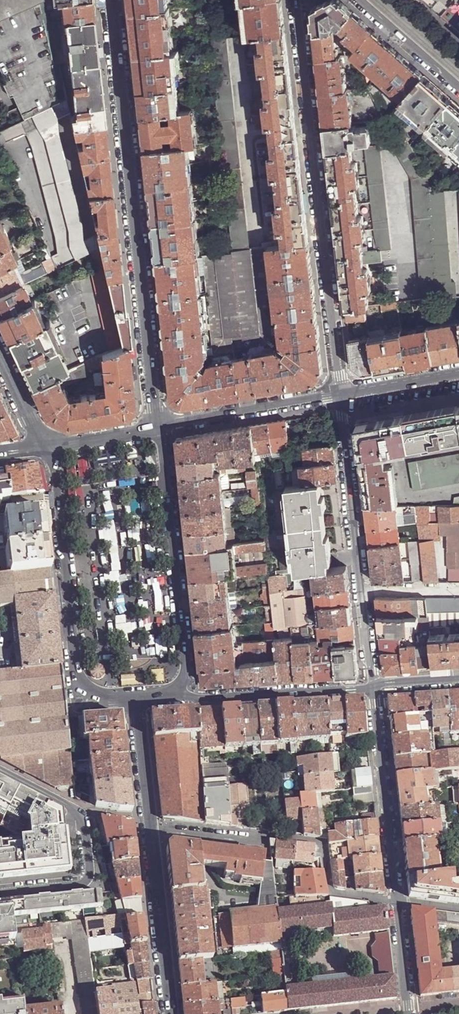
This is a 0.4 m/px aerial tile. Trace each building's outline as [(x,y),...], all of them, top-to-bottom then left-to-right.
[(5,111),(9,119),(11,123),(12,124),(65,99),(58,65),(55,52),(48,23),(43,0),(42,0),(0,20),(0,69),(5,80),(1,81),(9,96),(12,95),(17,106),(5,111)] [(42,0),(0,0),(0,20),(42,0)] [(92,0),(71,0),(62,1),(64,21),(65,21),(94,18),(93,7),(92,0)] [(131,11),(164,8),(163,0),(130,0),(131,11)] [(248,0),(245,0),(242,0),(246,36),(252,36),(248,0)] [(281,0),(248,0),(252,36),(262,34),(284,31),(282,13),(281,0)] [(315,33),(333,31),(332,24),(335,21),(341,26),(352,13),(343,5),(337,0),(329,0),(327,1),(312,9),(315,33)] [(134,40),(136,54),(168,51),(164,8),(131,11),(134,40)] [(363,22),(352,13),(341,26),(340,26),(347,32),(344,35),(358,47),(372,30),(363,22)] [(96,37),(94,18),(65,21),(70,64),(98,61),(96,37)] [(59,52),(53,22),(48,23),(55,52),(59,52)] [(383,40),(372,30),(358,47),(352,53),(377,75),(397,53),(383,40)] [(266,111),(270,111),(271,116),(266,117),(267,122),(267,125),(272,125),(275,154),(271,154),(272,163),(276,163),(277,168),(272,168),(273,177),(275,177),(275,179),(278,179),(281,207),(276,207),(277,216),(282,216),(282,221),(278,222),(279,230),(283,230),(285,245),(308,242),(305,216),(299,165),(293,112),(287,58),(284,31),(262,34),(264,48),(259,49),(260,58),(264,58),(265,63),(261,63),(262,72),(263,72),(263,74),(266,74),(269,102),(265,102),(266,111)] [(316,47),(318,59),(336,57),(334,31),(333,31),(315,33),(316,47)] [(247,59),(260,58),(259,49),(264,48),(262,34),(252,36),(246,36),(248,50),(245,51),(247,59)] [(249,249),(226,39),(210,41),(223,159),(225,178),(231,239),(232,250),(249,249)] [(138,76),(139,90),(173,86),(171,68),(176,68),(174,50),(168,51),(136,54),(138,76)] [(409,63),(397,53),(377,75),(402,98),(422,75),(409,63)] [(320,78),(321,92),(345,90),(341,56),(336,57),(318,59),(320,78)] [(100,81),(98,61),(70,64),(74,106),(102,102),(100,81)] [(252,113),(266,111),(265,102),(269,102),(266,74),(263,74),(263,72),(262,72),(261,63),(247,64),(248,73),(251,72),(254,103),(251,103),(252,113)] [(435,86),(422,75),(402,98),(400,100),(428,124),(450,99),(435,86)] [(141,104),(142,114),(159,113),(171,111),(176,111),(173,86),(139,90),(141,104)] [(323,111),(325,125),(347,123),(351,123),(347,90),(345,90),(321,92),(323,111)] [(65,99),(12,124),(8,127),(13,139),(22,135),(26,135),(31,147),(55,237),(56,253),(50,256),(51,258),(55,268),(90,252),(98,248),(96,234),(82,241),(80,226),(55,135),(56,119),(68,112),(65,99)] [(450,99),(428,124),(452,145),(458,138),(458,107),(450,99)] [(103,110),(102,102),(74,106),(75,116),(69,117),(71,126),(104,122),(103,110)] [(144,131),(146,149),(163,147),(162,136),(173,135),(175,146),(185,145),(197,144),(193,109),(176,111),(171,111),(172,122),(160,123),(159,113),(142,114),(144,131)] [(253,124),(267,122),(266,117),(266,115),(253,116),(253,124)] [(9,119),(0,124),(2,129),(8,127),(12,124),(11,123),(9,119)] [(106,140),(104,122),(71,126),(74,138),(81,137),(82,149),(77,150),(79,159),(108,156),(106,140)] [(327,144),(328,150),(351,148),(353,147),(353,143),(371,141),(370,131),(367,131),(367,126),(356,127),(356,125),(347,126),(347,123),(325,125),(327,144)] [(383,137),(388,144),(392,143),(407,141),(400,135),(383,137)] [(412,179),(422,299),(438,298),(436,283),(436,275),(435,268),(435,260),(434,253),(433,245),(433,238),(432,230),(431,223),(431,215),(430,208),(429,200),(429,192),(427,175),(409,145),(407,141),(392,143),(412,179)] [(367,161),(369,184),(384,182),(380,144),(353,147),(351,148),(352,163),(355,162),(355,160),(359,160),(359,162),(367,161)] [(148,172),(150,186),(189,182),(185,145),(175,146),(163,147),(146,149),(148,172)] [(343,287),(345,307),(363,306),(368,305),(367,291),(371,290),(369,267),(364,268),(363,262),(362,251),(361,239),(365,238),(363,216),(358,216),(355,186),(359,186),(357,163),(355,162),(352,163),(351,148),(328,150),(331,178),(336,228),(343,287)] [(110,176),(108,156),(79,159),(82,171),(87,170),(89,186),(85,187),(87,195),(111,193),(110,176)] [(218,179),(225,178),(223,159),(216,160),(218,179)] [(151,202),(153,223),(194,219),(190,181),(189,182),(150,186),(151,202)] [(369,184),(373,221),(388,219),(384,182),(369,184)] [(443,191),(429,192),(429,200),(444,199),(443,191)] [(113,213),(111,193),(87,195),(90,208),(95,208),(96,221),(93,222),(95,232),(115,230),(113,213)] [(444,199),(429,200),(430,208),(445,207),(444,199)] [(445,207),(430,208),(431,215),(445,214),(445,207)] [(445,214),(431,215),(431,223),(446,222),(445,214)] [(156,243),(158,260),(196,256),(198,256),(194,219),(153,223),(156,243)] [(377,249),(377,251),(381,250),(391,249),(388,219),(373,221),(377,249)] [(446,222),(431,223),(432,230),(446,229),(446,222)] [(446,229),(432,230),(433,238),(447,237),(446,229)] [(117,254),(115,230),(95,232),(96,234),(98,248),(103,266),(106,279),(120,277),(117,254)] [(447,237),(433,238),(433,245),(448,244),(447,237)] [(266,278),(271,278),(311,274),(310,259),(308,242),(285,245),(273,246),(263,247),(266,278)] [(8,244),(0,247),(0,268),(10,263),(16,260),(13,256),(10,249),(8,244)] [(448,244),(433,245),(434,253),(448,252),(448,244)] [(249,249),(232,250),(233,252),(228,253),(203,256),(213,354),(234,350),(232,335),(255,333),(261,332),(263,329),(261,314),(270,313),(266,278),(263,247),(249,249)] [(98,268),(103,266),(98,248),(90,252),(98,268)] [(377,251),(377,249),(362,251),(363,262),(382,260),(381,250),(377,251)] [(448,252),(434,253),(435,260),(449,259),(448,252)] [(160,279),(161,297),(199,293),(196,256),(158,260),(160,279)] [(50,271),(55,268),(51,258),(46,260),(50,271)] [(449,259),(435,260),(435,268),(450,267),(449,259)] [(10,263),(0,268),(0,295),(21,285),(16,275),(10,263)] [(22,272),(24,277),(38,270),(36,265),(22,272)] [(121,346),(106,279),(103,266),(98,268),(88,273),(108,351),(121,346)] [(450,267),(435,268),(436,275),(450,274),(450,267)] [(314,295),(311,274),(271,278),(276,318),(278,318),(316,313),(314,295)] [(450,274),(436,275),(436,283),(451,282),(450,274)] [(123,310),(120,277),(106,279),(121,346),(127,345),(123,310)] [(276,318),(271,278),(266,278),(270,313),(270,319),(276,318)] [(438,298),(456,297),(455,282),(451,282),(436,283),(438,298)] [(21,285),(0,295),(0,316),(28,302),(21,285)] [(163,316),(165,333),(203,329),(199,293),(161,297),(163,316)] [(31,301),(28,302),(0,316),(0,324),(3,330),(8,340),(42,323),(31,301)] [(347,320),(365,318),(363,306),(345,307),(347,320)] [(272,334),(270,319),(270,313),(261,314),(263,329),(261,332),(262,336),(272,334)] [(318,329),(316,313),(278,318),(280,344),(285,348),(287,348),(319,345),(318,329)] [(54,331),(49,320),(42,323),(8,340),(14,353),(19,364),(56,346),(50,333),(54,331)] [(458,323),(458,320),(427,326),(427,327),(427,329),(458,323)] [(458,356),(458,323),(427,329),(433,360),(449,358),(458,356)] [(419,363),(433,360),(427,329),(427,327),(402,331),(403,334),(409,365),(419,363)] [(167,353),(169,370),(198,367),(199,366),(204,360),(204,357),(206,357),(203,329),(165,333),(167,353)] [(369,340),(403,334),(402,331),(385,334),(384,329),(368,332),(369,337),(369,340)] [(250,347),(273,343),(272,334),(262,336),(256,337),(250,343),(250,347)] [(392,368),(409,365),(403,334),(369,340),(376,371),(392,368)] [(370,372),(376,371),(369,340),(369,337),(349,340),(352,366),(362,373),(370,372)] [(131,379),(127,345),(121,346),(108,351),(100,355),(103,392),(91,394),(95,421),(126,415),(133,406),(131,379)] [(323,372),(319,345),(287,348),(282,354),(288,386),(303,384),(315,381),(323,372)] [(30,388),(55,376),(65,371),(59,357),(61,356),(56,346),(19,364),(26,378),(30,388)] [(273,389),(288,386),(282,354),(282,352),(278,349),(251,354),(251,355),(257,392),(273,389)] [(251,393),(257,392),(251,355),(243,356),(235,358),(241,395),(251,393)] [(226,397),(241,395),(235,358),(213,362),(214,363),(209,364),(205,370),(210,400),(226,397)] [(55,376),(61,387),(88,374),(83,363),(65,371),(55,376)] [(197,403),(210,400),(205,370),(199,366),(198,367),(169,370),(172,398),(182,405),(197,403)] [(78,424),(95,421),(91,394),(67,398),(65,397),(61,387),(55,376),(30,388),(44,416),(55,422),(64,426),(78,424)] [(437,411),(405,417),(410,447),(458,438),(458,407),(437,411)] [(7,434),(17,433),(18,432),(13,421),(7,408),(0,411),(0,435),(7,434)] [(357,426),(360,456),(378,454),(378,456),(385,455),(387,451),(410,447),(405,417),(377,422),(357,426)] [(277,422),(269,423),(272,450),(289,448),(288,435),(286,425),(286,420),(277,422)] [(259,425),(251,426),(254,453),(272,450),(269,423),(259,425)] [(244,471),(243,462),(255,461),(254,453),(251,426),(243,428),(234,429),(240,472),(244,471)] [(227,430),(217,432),(220,456),(221,465),(226,464),(227,473),(240,472),(234,429),(227,430)] [(210,433),(200,435),(202,458),(214,457),(220,456),(217,432),(210,433)] [(178,452),(179,461),(189,459),(202,458),(200,435),(177,439),(178,452)] [(311,440),(312,447),(324,446),(324,439),(311,440)] [(304,448),(306,466),(336,462),(335,455),(333,445),(324,446),(312,447),(304,448)] [(125,451),(126,456),(136,454),(136,449),(133,446),(127,447),(125,451)] [(289,448),(272,450),(273,457),(290,454),(289,450),(289,448)] [(396,506),(391,464),(386,465),(385,455),(378,456),(378,454),(360,456),(361,466),(365,506),(396,506)] [(414,489),(458,482),(458,454),(409,462),(414,489)] [(189,459),(179,461),(180,469),(180,470),(181,478),(215,474),(214,457),(202,458),(189,459)] [(306,466),(300,467),(303,485),(321,483),(332,481),(337,480),(336,471),(336,462),(306,466)] [(5,471),(36,467),(34,463),(5,466),(5,471)] [(42,493),(36,467),(5,471),(7,485),(9,500),(43,496),(42,493)] [(280,469),(274,470),(276,488),(282,487),(283,487),(280,469)] [(258,487),(256,470),(247,471),(249,488),(251,488),(258,487)] [(223,491),(221,474),(215,474),(181,478),(182,490),(183,495),(223,491)] [(274,573),(268,574),(268,576),(285,574),(314,571),(330,569),(327,544),(323,499),(321,483),(303,485),(283,487),(282,487),(289,550),(284,551),(286,568),(274,569),(274,573)] [(9,501),(9,500),(7,485),(0,486),(0,502),(9,501)] [(258,490),(258,487),(251,488),(253,505),(260,504),(258,490)] [(224,508),(223,491),(183,495),(184,507),(185,512),(224,508)] [(43,496),(9,500),(9,501),(10,506),(26,504),(43,502),(43,496)] [(44,512),(43,502),(26,504),(26,507),(5,508),(4,505),(0,506),(0,516),(44,512)] [(418,523),(416,506),(412,506),(413,514),(404,514),(403,513),(397,513),(396,506),(365,506),(367,519),(368,529),(418,523)] [(439,582),(434,540),(437,541),(438,543),(439,544),(443,543),(440,535),(440,522),(439,522),(429,522),(430,514),(430,506),(416,506),(418,523),(418,529),(420,540),(421,558),(424,582),(439,582)] [(448,567),(448,582),(458,582),(458,506),(454,506),(430,506),(430,514),(439,513),(439,522),(440,522),(440,535),(443,543),(447,543),(448,567)] [(226,527),(224,508),(185,512),(186,525),(187,532),(226,527)] [(48,544),(46,528),(44,512),(0,516),(0,549),(48,544)] [(418,529),(418,523),(368,529),(369,540),(370,547),(400,543),(399,532),(418,529)] [(228,545),(226,527),(187,532),(188,542),(189,549),(228,545)] [(421,558),(420,540),(410,541),(412,559),(421,558)] [(235,575),(262,572),(267,571),(268,571),(267,563),(237,566),(235,553),(266,550),(265,541),(228,545),(189,549),(191,568),(192,580),(235,575)] [(402,560),(400,543),(370,547),(371,557),(372,564),(402,560)] [(51,570),(49,557),(48,544),(0,549),(0,575),(51,570)] [(267,563),(266,550),(235,553),(237,566),(267,563)] [(424,582),(421,558),(412,559),(414,582),(424,582)] [(404,582),(402,560),(372,564),(373,574),(374,582),(404,582)] [(314,579),(315,588),(349,585),(348,577),(347,567),(330,569),(314,571),(314,579)] [(57,627),(56,614),(53,589),(51,570),(0,575),(0,608),(14,606),(17,632),(21,671),(0,673),(0,758),(70,751),(67,719),(66,709),(60,657),(57,627)] [(308,624),(305,590),(304,590),(304,586),(305,582),(299,583),(299,591),(287,592),(285,574),(268,576),(269,588),(271,606),(273,623),(274,628),(282,627),(291,626),(308,624)] [(235,575),(192,580),(193,590),(194,596),(228,593),(237,592),(235,575)] [(315,588),(317,606),(351,602),(350,593),(349,585),(315,588)] [(228,593),(194,596),(195,608),(196,613),(230,610),(228,593)] [(428,612),(426,598),(375,598),(377,609),(378,616),(418,616),(428,616),(428,612)] [(426,598),(428,612),(458,611),(458,598),(426,598)] [(317,606),(319,623),(353,620),(352,612),(351,602),(317,606)] [(232,627),(230,610),(196,613),(197,625),(198,630),(232,627)] [(379,634),(414,633),(414,632),(418,632),(418,616),(378,616),(379,629),(379,634)] [(319,623),(308,624),(310,641),(319,640),(325,640),(333,639),(355,637),(354,628),(353,620),(319,623)] [(236,643),(234,626),(232,627),(198,630),(198,636),(201,667),(237,664),(277,660),(275,639),(274,634),(274,628),(273,623),(267,623),(269,640),(236,643)] [(308,624),(291,626),(292,638),(293,645),(310,643),(310,641),(308,624)] [(444,635),(430,635),(433,665),(434,670),(442,670),(442,668),(452,667),(458,667),(458,669),(458,634),(450,634),(449,626),(444,626),(444,635)] [(414,632),(414,633),(418,666),(427,666),(433,665),(430,635),(430,630),(418,632),(414,632)] [(411,672),(419,671),(418,666),(414,633),(379,634),(381,645),(382,655),(402,653),(404,672),(411,672)] [(355,637),(333,639),(337,677),(350,676),(359,675),(355,637)] [(292,638),(275,639),(277,660),(279,680),(295,679),(297,679),(293,645),(292,638)] [(319,640),(310,641),(310,643),(315,678),(334,677),(337,677),(333,639),(325,640),(325,646),(320,647),(319,640)] [(310,643),(293,645),(297,679),(311,678),(315,678),(310,643)] [(400,672),(404,672),(402,653),(382,655),(384,673),(400,672)] [(279,680),(277,660),(237,664),(239,682),(246,682),(279,680)] [(239,682),(237,664),(201,667),(203,685),(234,683),(239,682)] [(458,734),(458,694),(455,694),(446,695),(449,734),(458,734)] [(438,735),(449,734),(446,695),(437,695),(428,696),(431,714),(432,731),(438,730),(438,735)] [(416,715),(415,710),(423,709),(424,714),(431,714),(428,696),(416,697),(387,699),(389,718),(416,715)] [(347,701),(343,701),(346,735),(346,738),(366,736),(362,700),(347,701)] [(346,735),(343,701),(332,702),(326,702),(328,736),(346,735)] [(311,740),(328,739),(328,736),(326,702),(316,703),(308,703),(311,740)] [(295,741),(311,740),(308,703),(300,704),(291,704),(295,741)] [(274,705),(278,745),(289,744),(290,754),(296,754),(295,741),(291,704),(283,705),(274,705)] [(260,746),(278,745),(274,705),(266,706),(256,707),(260,746)] [(260,755),(260,746),(256,707),(248,707),(239,708),(242,747),(251,746),(252,755),(260,755)] [(221,709),(224,748),(225,754),(231,753),(230,748),(242,747),(239,708),(236,708),(221,709)] [(200,744),(200,750),(224,748),(221,709),(202,710),(197,710),(200,744)] [(195,744),(200,744),(197,710),(176,712),(170,712),(151,713),(154,738),(189,736),(190,744),(195,744)] [(424,714),(416,715),(389,718),(393,749),(394,758),(434,754),(432,731),(431,714),(424,714)] [(81,718),(83,740),(88,740),(124,737),(121,716),(81,718)] [(163,819),(205,824),(203,791),(198,792),(195,744),(190,744),(189,736),(154,738),(155,749),(160,793),(163,819)] [(88,740),(90,761),(126,759),(125,749),(124,737),(88,740)] [(260,755),(279,754),(278,745),(260,746),(260,755)] [(0,758),(0,760),(54,789),(74,786),(70,751),(0,758)] [(396,774),(430,771),(436,771),(458,769),(458,752),(451,753),(444,754),(434,754),(394,758),(395,769),(396,774)] [(339,772),(338,755),(331,756),(332,773),(339,772)] [(332,773),(331,756),(329,756),(296,760),(297,768),(299,767),(303,767),(304,776),(332,773)] [(369,763),(368,757),(346,760),(347,771),(350,771),(370,769),(369,763)] [(90,761),(93,786),(129,785),(128,772),(126,759),(90,761)] [(218,825),(230,826),(227,787),(225,764),(207,765),(201,765),(203,791),(205,824),(218,825)] [(370,773),(370,769),(350,771),(351,779),(370,776),(370,773)] [(397,785),(397,793),(426,790),(433,789),(430,771),(396,774),(397,785)] [(430,771),(433,789),(438,789),(439,789),(436,771),(430,771)] [(334,791),(332,773),(304,776),(306,794),(315,793),(334,791)] [(69,873),(63,811),(0,778),(0,816),(5,818),(10,809),(30,817),(31,833),(23,834),(24,840),(0,842),(0,880),(69,873)] [(371,786),(371,779),(351,781),(352,789),(353,789),(371,786)] [(129,785),(93,786),(94,797),(95,807),(105,809),(118,812),(132,813),(131,800),(129,785)] [(243,819),(249,819),(246,785),(227,787),(230,826),(238,827),(238,819),(243,819)] [(372,794),(371,786),(353,789),(354,796),(372,794)] [(453,790),(453,805),(458,804),(458,799),(458,787),(439,789),(438,789),(438,792),(453,790)] [(399,804),(399,809),(430,806),(426,790),(397,793),(399,804)] [(316,810),(315,793),(306,794),(300,795),(300,800),(301,812),(316,810)] [(300,800),(284,801),(286,822),(302,820),(301,812),(300,800)] [(437,806),(438,823),(446,823),(443,805),(437,806)] [(400,820),(401,826),(438,823),(437,806),(430,806),(399,809),(400,820)] [(318,834),(316,810),(301,812),(302,820),(303,828),(304,836),(315,837),(319,838),(328,839),(328,836),(328,834),(318,834)] [(324,828),(322,810),(316,810),(318,834),(328,834),(327,827),(324,828)] [(375,817),(375,814),(361,816),(362,819),(345,821),(345,825),(375,821),(375,817)] [(133,822),(100,817),(108,845),(109,844),(113,844),(135,842),(134,834),(133,822)] [(377,832),(375,821),(345,825),(335,826),(336,834),(328,836),(328,839),(328,844),(348,842),(377,839),(377,832)] [(402,838),(403,845),(432,842),(440,842),(438,823),(401,826),(402,838)] [(438,823),(440,842),(447,841),(448,841),(446,823),(438,823)] [(377,839),(348,842),(328,844),(331,862),(348,860),(352,859),(379,856),(378,847),(377,839)] [(448,841),(447,841),(448,853),(458,853),(458,840),(448,841)] [(283,841),(276,841),(275,847),(275,858),(277,859),(289,860),(293,860),(296,843),(283,841)] [(135,842),(113,844),(116,863),(137,861),(136,850),(135,842)] [(405,865),(407,879),(436,877),(432,842),(403,845),(405,865)] [(308,844),(296,843),(293,860),(313,862),(313,858),(315,845),(308,844)] [(172,844),(166,849),(166,853),(170,884),(171,894),(200,891),(198,873),(200,872),(199,865),(197,848),(172,844)] [(234,852),(197,848),(199,865),(224,868),(223,876),(232,877),(232,880),(260,883),(264,856),(234,852)] [(229,912),(230,914),(221,915),(224,945),(233,945),(234,956),(271,951),(281,950),(279,933),(277,911),(272,857),(264,856),(260,883),(257,909),(229,912)] [(380,865),(379,856),(352,859),(354,876),(381,873),(380,865)] [(289,860),(277,859),(277,866),(289,867),(289,860)] [(348,860),(331,862),(333,880),(334,883),(335,886),(338,888),(344,889),(343,878),(349,877),(348,860)] [(116,863),(112,863),(117,882),(139,879),(138,869),(137,861),(116,863)] [(449,863),(449,876),(454,875),(458,875),(458,862),(449,863)] [(297,896),(302,896),(301,871),(294,871),(295,896),(297,896)] [(323,871),(301,871),(302,896),(309,896),(328,895),(323,871)] [(382,883),(381,873),(354,876),(355,890),(371,892),(384,894),(382,883)] [(407,879),(408,890),(409,897),(455,903),(458,903),(458,875),(454,875),(449,876),(436,877),(407,879)] [(139,879),(117,882),(120,893),(114,894),(116,902),(122,901),(141,898),(140,888),(139,879)] [(172,904),(173,913),(207,909),(205,890),(200,891),(171,894),(172,904)] [(24,1012),(24,1008),(16,932),(16,927),(32,925),(36,925),(51,923),(72,921),(86,919),(104,917),(101,895),(0,905),(0,1013),(24,1013),(24,1012)] [(302,896),(297,896),(299,908),(310,907),(309,896),(302,896)] [(364,910),(363,902),(342,899),(330,897),(331,904),(332,913),(364,910)] [(141,898),(122,901),(126,919),(127,919),(143,917),(142,907),(141,898)] [(122,901),(116,902),(118,908),(120,916),(121,920),(126,919),(122,901)] [(299,908),(277,911),(279,933),(333,927),(332,913),(331,904),(310,907),(299,908)] [(364,910),(332,913),(333,927),(334,936),(376,931),(388,930),(386,908),(364,910)] [(411,910),(421,996),(458,992),(458,969),(440,971),(435,922),(413,908),(411,910)] [(413,908),(435,922),(458,926),(458,914),(436,911),(413,908)] [(175,926),(176,937),(210,933),(207,909),(173,913),(175,926)] [(104,917),(86,919),(88,935),(123,931),(121,920),(120,916),(104,917)] [(143,917),(127,919),(129,933),(131,943),(146,941),(145,929),(143,917)] [(72,921),(74,935),(83,1013),(99,1013),(96,993),(95,986),(88,935),(86,919),(72,921)] [(72,921),(51,923),(52,926),(53,938),(74,935),(72,921)] [(45,930),(46,940),(53,939),(53,938),(52,926),(44,927),(45,930)] [(334,936),(333,927),(279,933),(281,950),(282,958),(284,975),(285,988),(293,987),(288,938),(328,934),(329,942),(377,938),(376,931),(334,936)] [(22,932),(24,952),(47,949),(46,940),(45,930),(38,930),(33,931),(22,932)] [(376,931),(377,938),(381,978),(393,976),(388,930),(376,931)] [(178,950),(179,962),(201,959),(210,958),(213,958),(210,933),(176,937),(178,950)] [(146,941),(131,943),(132,951),(134,965),(149,963),(147,952),(146,941)] [(281,950),(271,951),(272,959),(277,959),(282,958),(281,950)] [(132,951),(126,951),(128,965),(134,965),(132,951)] [(180,975),(182,987),(204,984),(204,981),(202,963),(201,959),(179,962),(180,975)] [(63,960),(56,961),(57,976),(65,975),(63,960)] [(208,984),(211,983),(209,962),(202,963),(204,981),(207,980),(208,984)] [(149,963),(134,965),(136,977),(137,980),(150,979),(149,970),(149,963)] [(134,965),(128,965),(130,978),(136,977),(134,965)] [(65,975),(57,976),(59,990),(66,990),(65,975)] [(278,976),(277,976),(279,993),(286,992),(285,988),(284,975),(278,976)] [(381,978),(359,980),(362,1003),(396,999),(393,976),(381,978)] [(150,979),(137,980),(137,982),(139,994),(152,993),(151,985),(150,979)] [(359,980),(339,982),(342,1005),(362,1003),(359,980)] [(138,1005),(136,995),(135,982),(131,983),(113,984),(114,990),(117,1013),(139,1013),(138,1005)] [(339,982),(319,984),(321,1007),(342,1005),(339,982)] [(204,984),(182,987),(183,996),(184,1004),(217,1000),(215,983),(211,983),(208,984),(204,984)] [(293,987),(285,988),(286,992),(288,1011),(321,1007),(319,984),(293,987)] [(96,993),(99,1013),(117,1013),(114,990),(96,993)] [(279,993),(250,996),(252,1013),(257,1013),(288,1011),(286,992),(279,993)] [(152,993),(139,994),(141,1004),(153,1003),(152,993)] [(242,997),(231,998),(232,1008),(235,1007),(243,1006),(242,997)] [(219,1000),(217,1000),(184,1004),(185,1012),(185,1013),(220,1013),(219,1000)] [(141,1004),(142,1013),(154,1013),(153,1003),(141,1004)]
